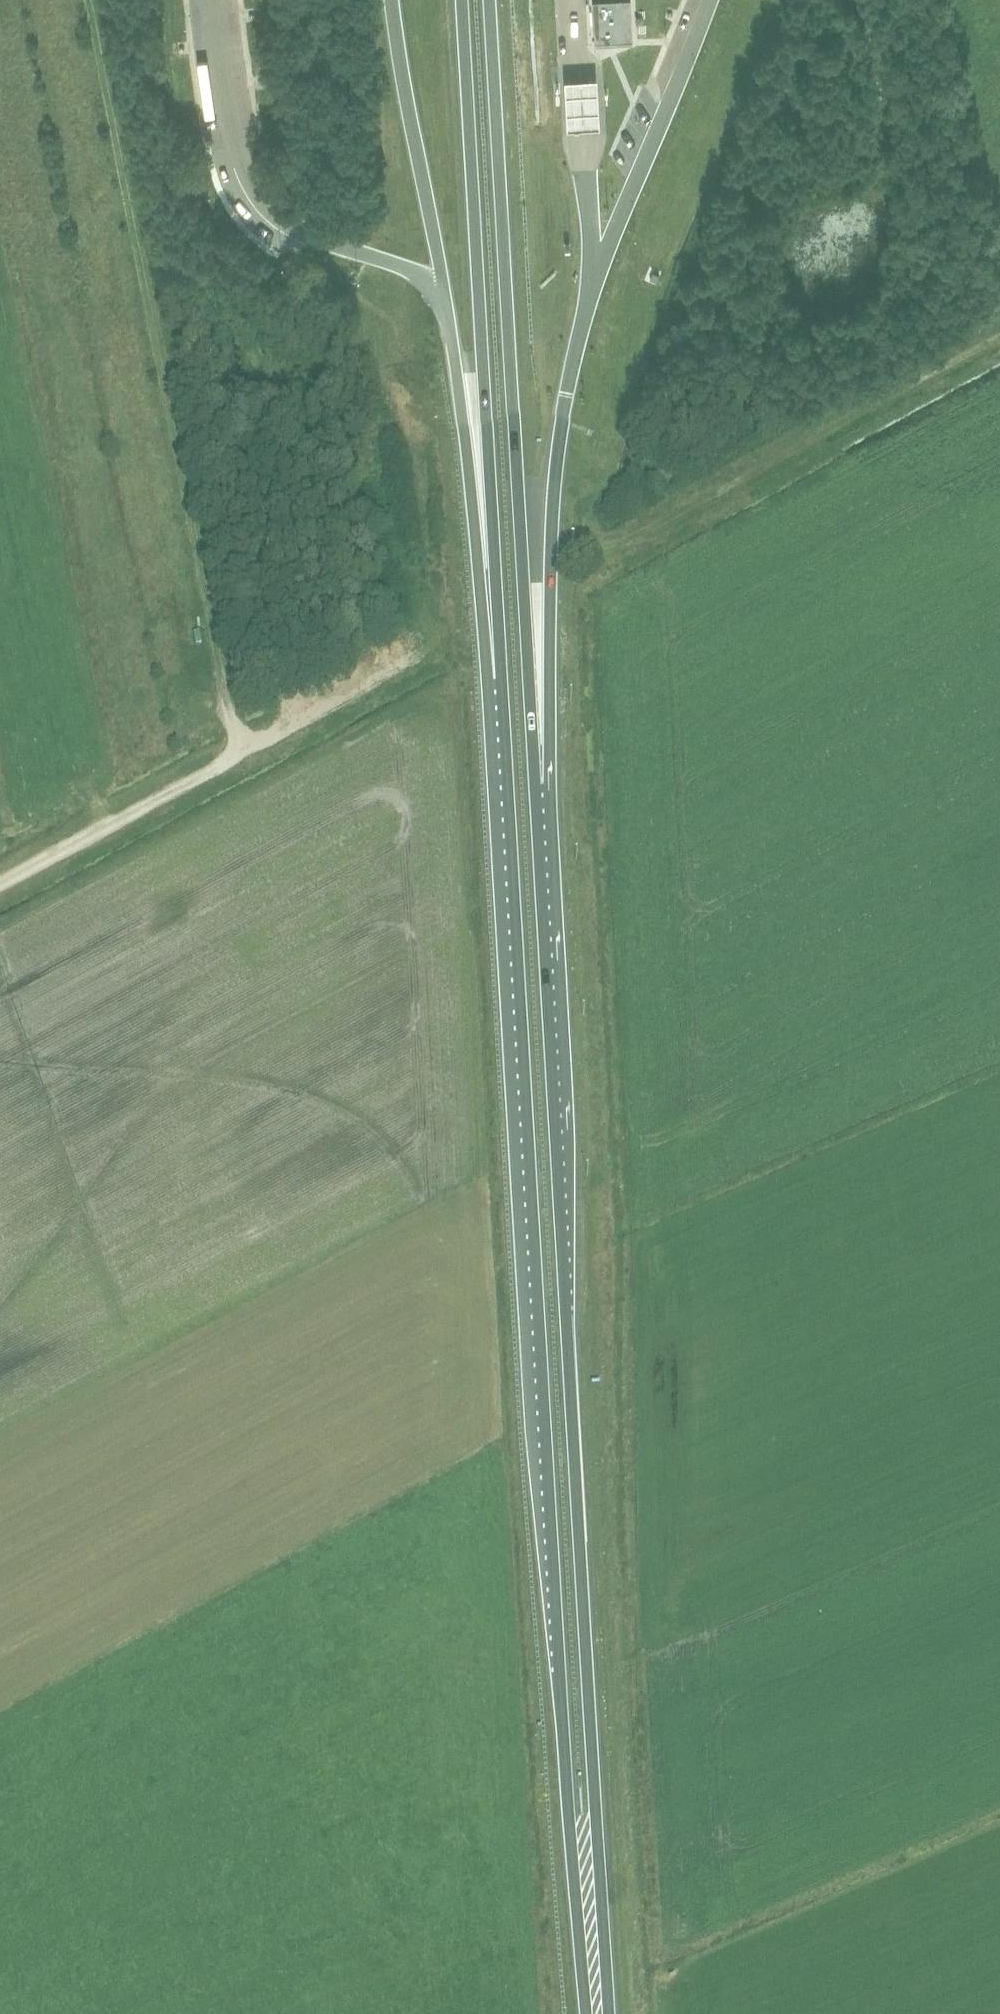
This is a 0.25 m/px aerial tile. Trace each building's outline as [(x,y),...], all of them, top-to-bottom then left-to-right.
[(632,40),(630,0),(592,0),(594,42),(632,40)] [(597,73),(564,75),(567,124),(599,123),(597,73)]
